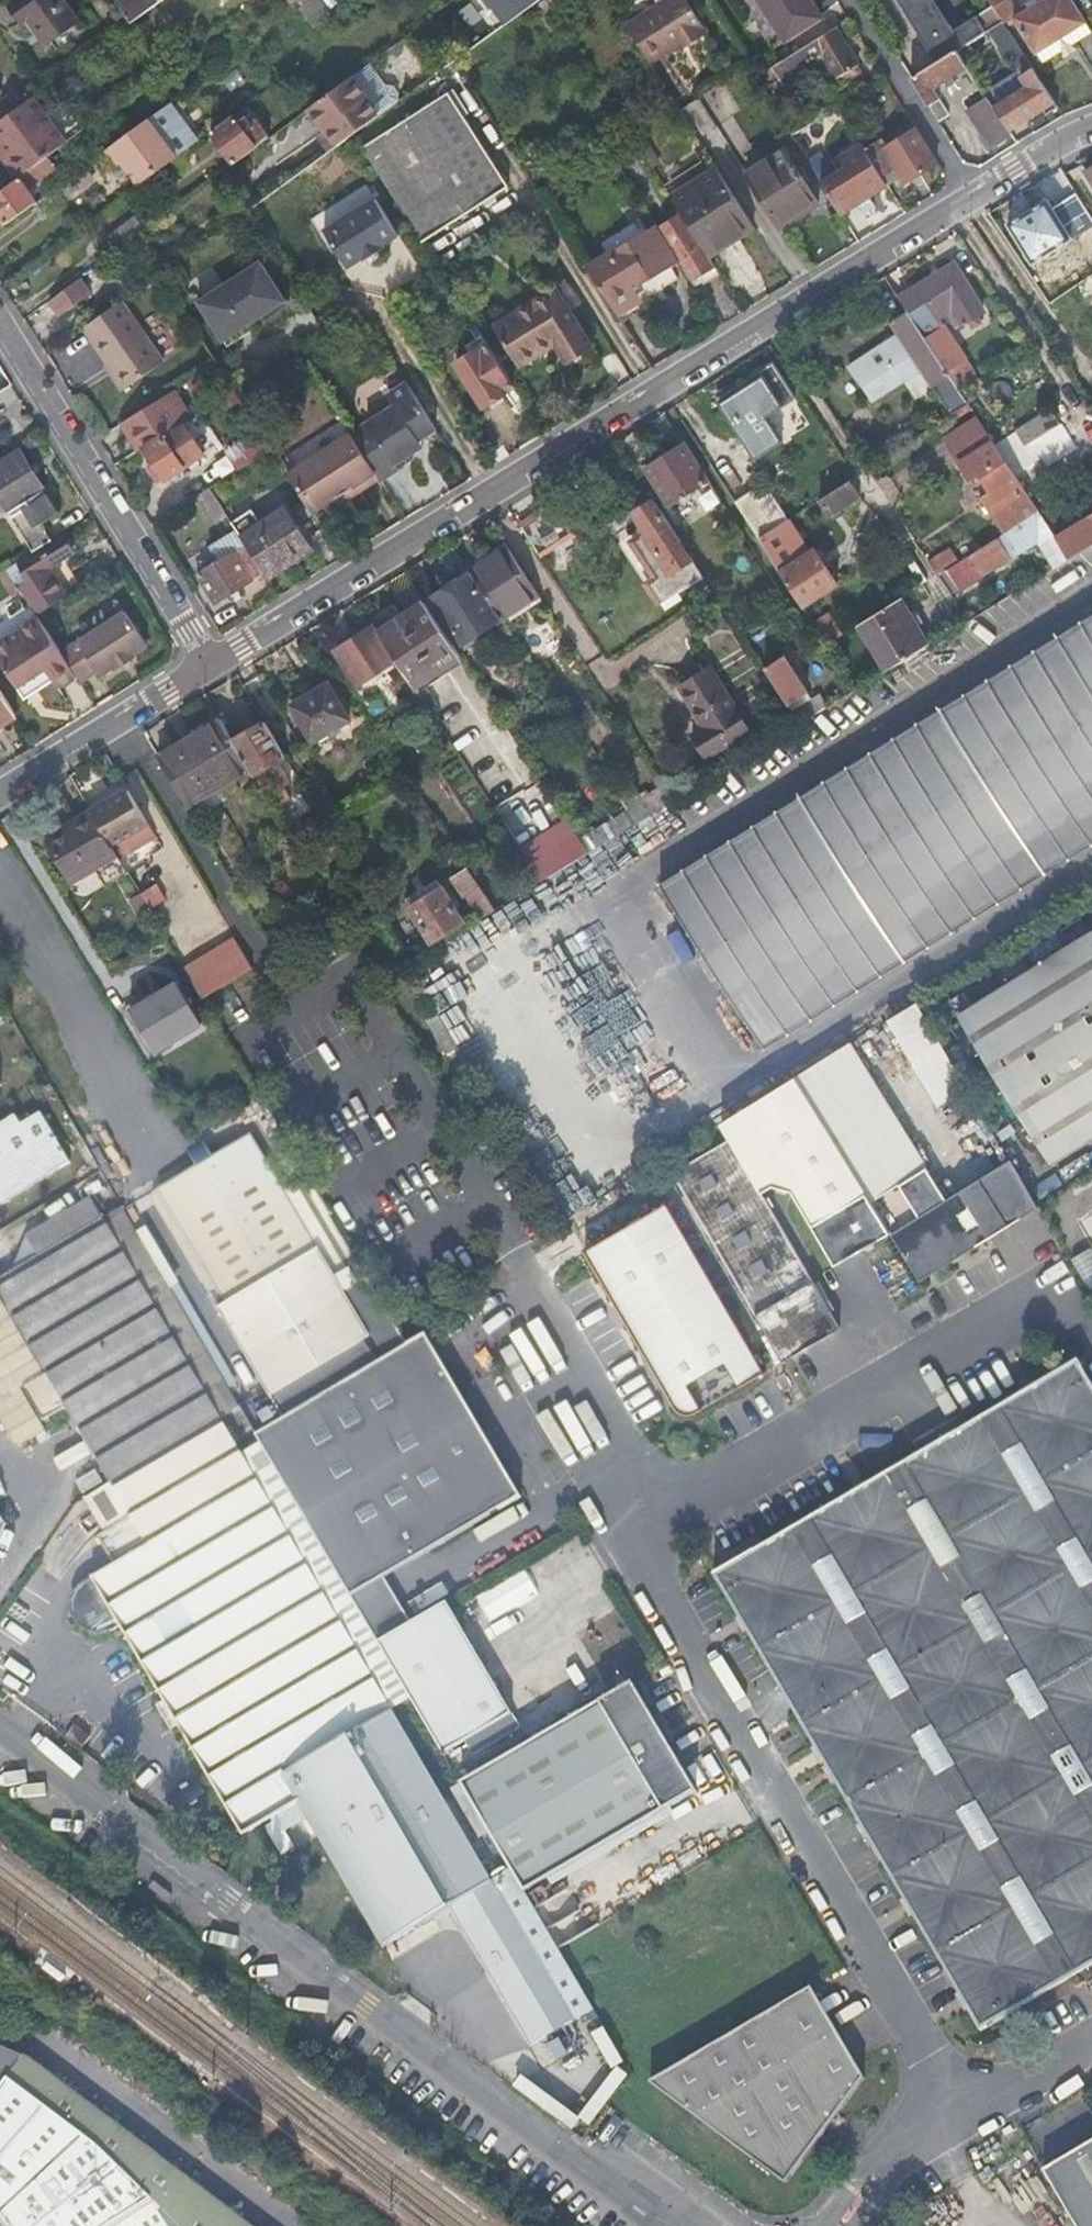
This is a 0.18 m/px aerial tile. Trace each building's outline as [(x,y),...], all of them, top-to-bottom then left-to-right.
[(64,0),(18,0),(10,6),(22,22),(28,18),(47,45),(80,21),(64,0)] [(134,22),(164,0),(118,0),(134,22)] [(322,0),(311,0),(301,7),(316,28),(333,14),(322,0)] [(552,6),(555,10),(569,0),(547,0),(552,6)] [(687,0),(666,0),(627,25),(650,63),(677,46),(681,51),(708,34),(687,0)] [(811,0),(760,0),(785,41),(822,17),(811,0)] [(935,63),(958,49),(961,47),(984,33),(975,17),(951,32),(931,0),(896,0),(935,63)] [(993,6),(1003,21),(1005,24),(1014,18),(1044,62),(1091,33),(1091,31),(1073,0),(1003,0),(993,6)] [(961,47),(958,49),(966,62),(1000,40),(1011,57),(1022,50),(1005,24),(1003,21),(984,33),(961,47)] [(859,65),(836,28),(821,37),(773,67),(780,78),(786,87),(798,79),(827,61),(838,78),(859,65)] [(406,43),(389,57),(402,73),(419,59),(406,43)] [(935,63),(912,78),(940,122),(950,115),(933,89),(969,67),(966,62),(958,49),(935,63)] [(826,84),(838,78),(827,61),(798,79),(804,89),(822,77),(826,84)] [(370,65),(354,76),(382,113),(398,102),(400,93),(395,86),(385,86),(370,65)] [(863,72),(859,65),(838,78),(843,86),(863,72)] [(773,67),(756,77),(768,97),(775,92),(771,84),(780,78),(773,67)] [(1055,101),(1034,69),(1022,77),(1029,87),(995,109),(998,112),(1010,130),(1055,101)] [(354,76),(309,109),(325,131),(327,134),(330,132),(339,145),(382,113),(354,76)] [(450,92),(363,148),(423,242),(510,187),(450,92)] [(33,96),(0,122),(0,142),(3,147),(6,145),(12,154),(5,159),(19,178),(48,156),(67,142),(33,96)] [(995,109),(988,98),(968,111),(983,134),(979,136),(988,150),(1012,134),(1010,130),(998,112),(995,109)] [(199,142),(170,103),(107,150),(115,161),(119,158),(126,168),(139,185),(199,142)] [(271,137),(249,106),(237,116),(236,114),(212,132),(235,164),(271,137)] [(938,164),(916,129),(888,146),(884,139),(867,149),(888,185),(902,177),(906,183),(938,164)] [(327,134),(325,131),(317,137),(329,152),(339,145),(330,132),(327,134)] [(804,154),(841,215),(888,185),(867,149),(863,144),(841,158),(847,167),(835,175),(818,145),(804,154)] [(6,145),(3,147),(0,149),(0,152),(5,159),(12,154),(6,145)] [(820,203),(787,150),(747,173),(774,216),(789,206),(797,218),(820,203)] [(48,156),(19,178),(0,192),(0,214),(7,224),(37,202),(29,190),(58,169),(48,156)] [(115,161),(122,171),(126,168),(119,158),(115,161)] [(749,218),(717,168),(672,197),(682,214),(709,257),(731,242),(726,233),(749,218)] [(325,232),(349,269),(366,258),(368,261),(384,250),(383,247),(400,236),(376,199),(325,232)] [(1072,240),(1047,200),(1009,224),(1034,264),(1072,240)] [(797,218),(789,206),(774,216),(781,227),(797,218)] [(660,227),(692,280),(700,275),(705,284),(720,276),(715,267),(709,257),(682,214),(660,227)] [(146,230),(136,216),(99,243),(109,257),(146,230)] [(755,227),(749,218),(726,233),(731,242),(755,227)] [(681,262),(657,224),(589,268),(614,308),(639,292),(636,288),(681,262)] [(268,257),(207,299),(234,337),(295,295),(268,257)] [(955,263),(899,298),(908,311),(946,370),(967,356),(941,317),(953,310),(963,324),(984,312),(955,263)] [(84,273),(93,295),(109,289),(100,267),(84,273)] [(1091,315),(1091,276),(1074,288),(1091,315)] [(92,294),(81,278),(50,301),(62,316),(92,294)] [(519,366),(555,343),(562,339),(575,359),(595,346),(558,287),(494,327),(519,366)] [(644,302),(639,292),(614,308),(620,317),(644,302)] [(165,362),(123,301),(84,328),(109,363),(106,366),(123,391),(165,362)] [(946,370),(908,311),(890,323),(899,336),(851,367),(873,401),(921,370),(952,415),(969,404),(959,390),(946,370)] [(515,385),(483,335),(466,346),(472,355),(455,365),(481,407),(515,385)] [(575,359),(562,339),(555,343),(568,363),(575,359)] [(968,384),(980,377),(967,356),(946,370),(959,390),(968,384)] [(796,397),(772,361),(716,398),(756,461),(782,444),(765,416),(796,397)] [(1010,403),(1012,385),(992,382),(990,400),(1010,403)] [(977,398),(968,384),(959,390),(969,404),(977,398)] [(436,428),(409,385),(390,397),(397,408),(353,435),(377,473),(381,479),(382,482),(399,471),(394,462),(413,451),(409,445),(419,439),(436,428)] [(176,389),(127,420),(145,447),(170,431),(184,422),(193,416),(176,389)] [(1078,447),(1053,409),(996,445),(1006,459),(1016,475),(1043,457),(1048,466),(1078,447)] [(978,477),(1006,459),(996,445),(978,418),(944,439),(972,481),(978,477)] [(127,420),(121,424),(138,451),(145,447),(127,420)] [(166,480),(195,461),(205,455),(184,422),(170,431),(145,447),(156,464),(149,469),(157,483),(165,478),(166,480)] [(273,450),(262,433),(232,452),(242,469),(273,450)] [(351,434),(289,474),(314,513),(335,500),(377,473),(351,434)] [(413,451),(423,445),(419,439),(409,445),(413,451)] [(710,479),(686,443),(646,469),(669,505),(710,479)] [(27,540),(46,528),(42,523),(60,512),(19,448),(0,460),(0,496),(27,540)] [(1016,475),(1006,459),(978,477),(985,487),(982,489),(985,494),(981,496),(1006,533),(1040,511),(1038,508),(1026,490),(1016,475)] [(381,479),(377,473),(335,500),(339,506),(381,479)] [(1052,499),(1040,480),(1026,490),(1038,508),(1052,499)] [(862,498),(850,481),(820,500),(831,517),(862,498)] [(211,489),(199,496),(216,524),(229,516),(211,489)] [(774,529),(751,496),(737,505),(759,538),(774,529)] [(661,604),(705,575),(656,501),(634,515),(641,526),(618,542),(661,604)] [(573,534),(555,506),(522,528),(540,555),(573,534)] [(237,529),(242,537),(269,578),(313,549),(286,508),(262,524),(252,508),(232,522),(237,529)] [(1057,537),(1040,511),(1006,533),(960,562),(944,571),(958,592),(983,576),(1038,543),(1055,569),(1070,559),(1057,537)] [(1070,559),(1091,546),(1091,515),(1057,537),(1070,559)] [(804,607),(839,585),(816,549),(812,551),(791,518),(774,529),(759,538),(804,607)] [(53,540),(46,528),(27,540),(35,552),(53,540)] [(242,537),(237,529),(210,547),(219,562),(198,575),(216,603),(254,580),(254,579),(265,572),(242,537)] [(18,562),(8,569),(22,591),(38,615),(68,596),(50,569),(75,553),(64,536),(19,564),(18,562)] [(540,596),(508,548),(472,571),(503,619),(540,596)] [(929,563),(937,576),(944,571),(960,562),(952,549),(929,563)] [(909,566),(922,585),(929,581),(916,561),(909,566)] [(8,569),(0,575),(0,577),(13,598),(22,591),(8,569)] [(472,571),(433,596),(464,645),(503,619),(472,571)] [(929,645),(901,599),(859,625),(887,671),(929,645)] [(462,657),(426,601),(408,613),(444,668),(462,657)] [(0,624),(0,641),(34,621),(27,609),(0,624)] [(126,611),(62,652),(77,675),(82,683),(99,671),(102,676),(115,668),(117,670),(137,656),(136,655),(149,646),(126,611)] [(444,668),(408,613),(380,631),(416,686),(444,668)] [(1091,845),(1091,615),(660,882),(764,1050),(1091,845)] [(0,644),(0,659),(26,699),(54,681),(58,688),(77,675),(62,652),(40,618),(0,644)] [(840,636),(828,618),(816,626),(828,644),(840,636)] [(396,661),(373,626),(335,651),(359,687),(396,661)] [(784,657),(766,669),(793,711),(799,706),(795,700),(808,693),(784,657)] [(750,732),(712,667),(680,686),(705,727),(693,735),(708,758),(750,732)] [(351,720),(329,682),(293,704),(314,742),(351,720)] [(438,705),(428,687),(420,693),(431,710),(438,705)] [(0,689),(0,727),(17,716),(0,689)] [(799,706),(793,711),(801,723),(829,706),(821,693),(799,706)] [(158,755),(189,807),(252,770),(234,740),(221,718),(204,728),(170,748),(158,755)] [(255,776),(274,808),(293,798),(286,786),(291,783),(279,762),(287,757),(265,721),(234,740),(252,770),(255,776)] [(636,790),(621,800),(628,811),(636,823),(674,800),(666,787),(643,802),(636,790)] [(149,823),(129,790),(91,811),(118,854),(117,854),(119,857),(156,836),(149,823)] [(118,854),(91,811),(47,839),(72,881),(95,868),(117,854),(118,854)] [(636,823),(628,811),(581,840),(589,853),(637,824),(636,823)] [(581,840),(571,825),(525,854),(543,881),(589,853),(581,840)] [(95,868),(101,877),(123,864),(119,857),(117,854),(95,868)] [(469,867),(452,878),(465,897),(466,896),(481,919),(497,910),(469,867)] [(407,900),(411,907),(443,888),(439,881),(407,900)] [(155,883),(140,893),(141,893),(151,910),(167,901),(155,883)] [(464,923),(443,888),(411,907),(433,942),(464,923)] [(141,920),(152,914),(141,893),(130,900),(141,920)] [(1091,1138),(1091,932),(960,1015),(1052,1163),(1091,1138)] [(236,939),(186,970),(203,999),(254,969),(236,939)] [(482,970),(430,998),(467,1064),(519,1035),(482,970)] [(202,1023),(178,983),(133,1011),(156,1050),(202,1023)] [(916,1005),(888,1022),(940,1109),(968,1092),(916,1005)] [(608,1026),(565,1052),(584,1084),(600,1074),(608,1087),(660,1056),(651,1040),(640,1047),(631,1032),(617,1041),(608,1026)] [(929,1166),(852,1041),(795,1077),(872,1202),(929,1166)] [(42,1113),(0,1138),(0,1204),(71,1163),(42,1113)] [(101,1170),(70,1118),(61,1123),(92,1176),(101,1170)] [(271,1396),(284,1418),(408,1344),(368,1277),(352,1287),(345,1291),(341,1284),(252,1134),(214,1156),(215,1159),(198,1168),(197,1167),(158,1189),(226,1304),(218,1309),(270,1397),(271,1396)] [(841,1328),(731,1139),(674,1172),(784,1362),(841,1328)] [(204,1140),(188,1150),(197,1167),(198,1168),(215,1159),(214,1156),(204,1140)] [(1011,1160),(982,1178),(1009,1226),(1038,1208),(1011,1160)] [(963,1190),(990,1238),(1009,1226),(982,1178),(963,1190)] [(921,1280),(990,1238),(963,1190),(892,1234),(921,1280)] [(112,1482),(220,1418),(221,1419),(222,1418),(241,1407),(124,1208),(105,1219),(92,1198),(27,1236),(39,1255),(0,1278),(0,1288),(49,1372),(45,1374),(24,1387),(43,1421),(68,1406),(112,1482)] [(667,1204),(586,1251),(674,1404),(675,1405),(676,1405),(677,1406),(678,1406),(679,1407),(680,1407),(681,1408),(682,1408),(683,1408),(683,1409),(684,1409),(685,1409),(686,1410),(687,1410),(688,1410),(689,1410),(690,1411),(691,1411),(692,1411),(693,1411),(694,1411),(695,1411),(696,1411),(696,1412),(697,1412),(765,1373),(667,1204)] [(352,1287),(348,1280),(341,1284),(345,1291),(352,1287)] [(16,1448),(46,1431),(21,1388),(24,1387),(45,1374),(0,1297),(0,1398),(1,1400),(0,1401),(0,1419),(16,1448)] [(257,1434),(379,1643),(414,1623),(387,1577),(523,1496),(426,1333),(408,1344),(284,1418),(257,1434)] [(1079,1360),(714,1574),(982,2032),(1091,1967),(1091,1382),(1079,1360)] [(120,1626),(244,1836),(262,1825),(252,1809),(291,1786),(285,1775),(393,1711),(222,1418),(221,1419),(220,1418),(112,1482),(113,1482),(132,1517),(99,1537),(114,1564),(90,1579),(76,1589),(71,1603),(72,1615),(78,1626),(88,1633),(102,1634),(115,1631),(120,1626)] [(96,1471),(77,1482),(84,1494),(103,1482),(96,1471)] [(414,1623),(379,1643),(412,1699),(444,1754),(513,1713),(449,1602),(414,1623)] [(634,1683),(462,1784),(526,1893),(697,1792),(634,1683)] [(300,1802),(384,1947),(450,1908),(532,2047),(576,2020),(394,1710),(393,1711),(285,1775),(291,1786),(252,1809),(262,1825),(300,1802)] [(812,1988),(650,2084),(779,2188),(780,2189),(781,2189),(782,2189),(783,2189),(784,2188),(865,2079),(812,1988)] [(32,2059),(0,2045),(0,2070),(9,2077),(101,2146),(154,2199),(182,2225),(253,2225),(32,2059)] [(9,2077),(0,2070),(0,2090),(9,2077)] [(1,2214),(10,2225),(111,2225),(154,2199),(101,2146),(9,2077),(0,2090),(0,2214),(1,2214)] [(1076,2225),(1091,2225),(1091,2141),(1043,2170),(1076,2225)] [(154,2199),(111,2225),(182,2225),(154,2199)]
